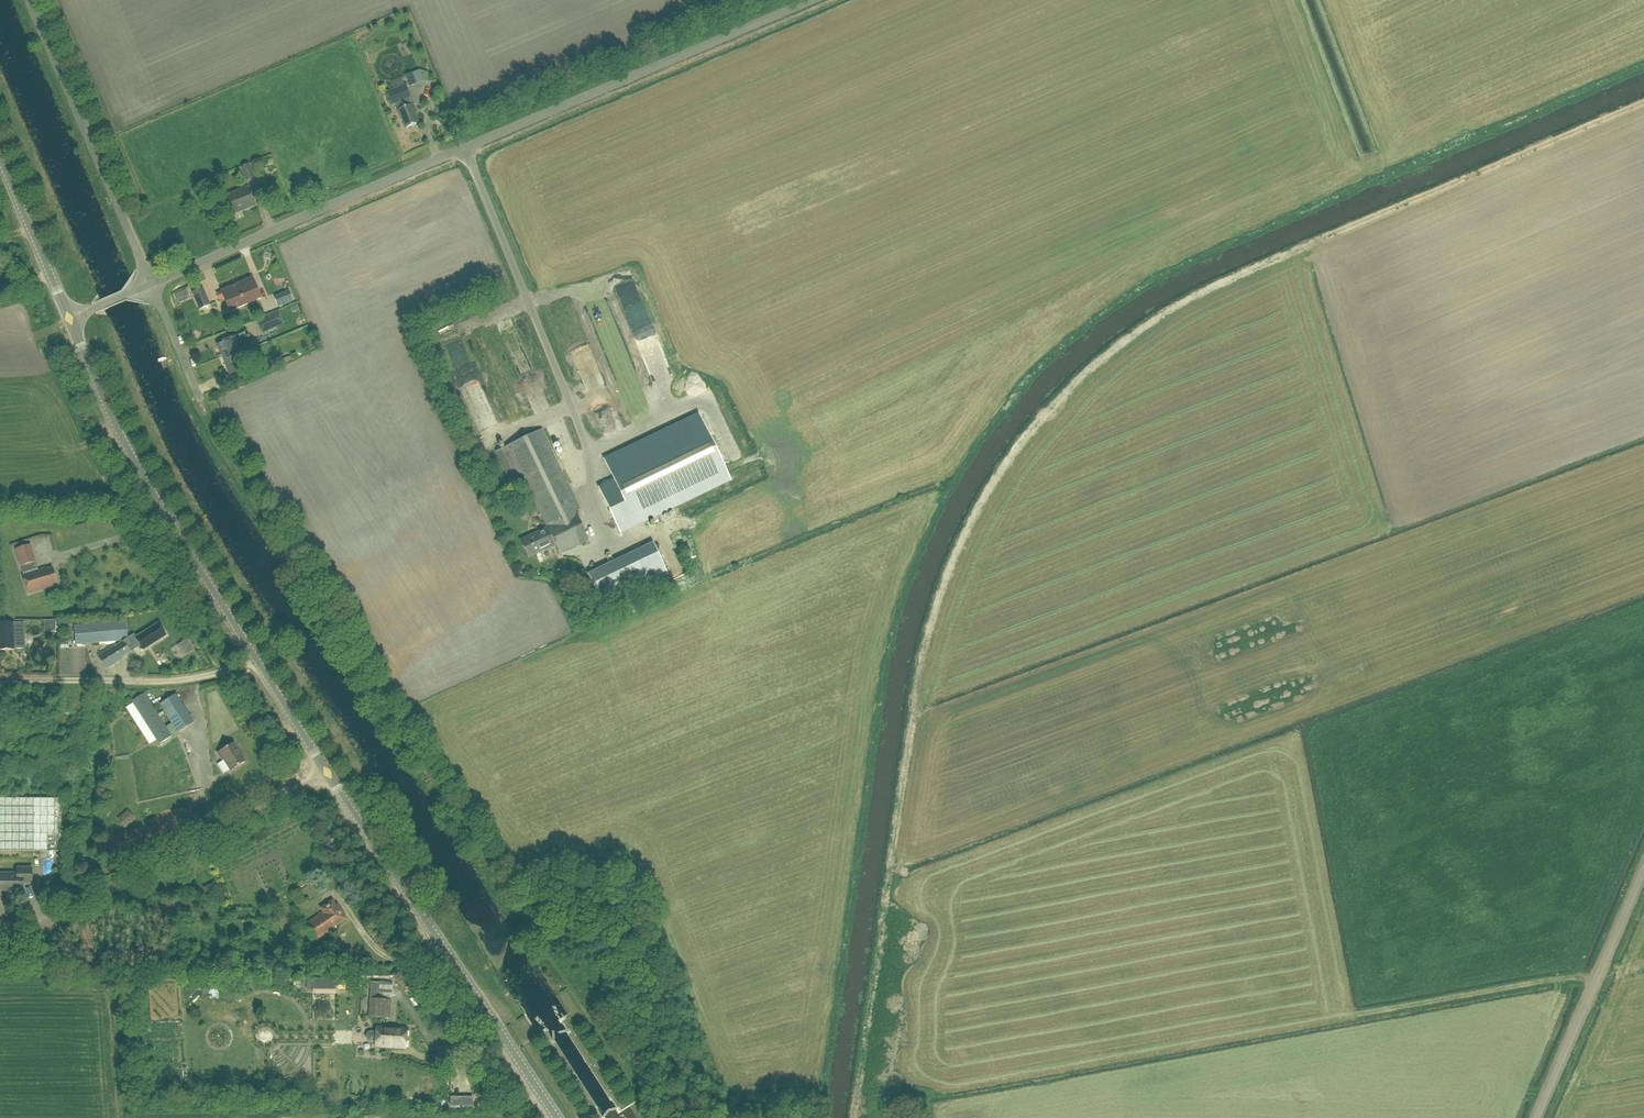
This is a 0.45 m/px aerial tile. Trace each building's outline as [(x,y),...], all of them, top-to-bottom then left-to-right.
[(428,71),(417,72),(417,86),(429,86),(428,71)] [(416,85),(412,73),(404,76),(408,88),(416,85)] [(411,98),(406,86),(388,93),(393,105),(397,103),(400,110),(398,110),(406,129),(420,123),(414,111),(417,110),(412,97),(411,98)] [(255,178),(249,164),(240,167),(246,182),(255,178)] [(256,206),(248,187),(223,197),(231,216),(256,206)] [(236,286),(245,305),(262,298),(253,279),(236,286)] [(245,305),(236,286),(223,291),(231,311),(245,305)] [(210,305),(203,288),(192,293),(199,310),(210,305)] [(294,300),(290,291),(274,297),(278,307),(294,300)] [(602,335),(606,347),(622,342),(618,329),(602,335)] [(222,355),(241,346),(251,342),(247,332),(217,344),(222,355)] [(222,355),(230,374),(239,370),(240,373),(247,370),(244,363),(258,357),(255,350),(249,352),(247,348),(243,350),(241,346),(222,355)] [(614,481),(598,489),(618,532),(727,480),(696,416),(650,438),(604,460),(614,481)] [(579,509),(542,431),(502,449),(517,482),(525,478),(548,528),(521,541),(529,558),(554,546),(558,555),(589,541),(578,518),(585,515),(582,508),(579,509)] [(36,561),(31,545),(15,550),(21,566),(36,561)] [(637,554),(590,572),(597,590),(644,572),(637,554)] [(46,570),(45,568),(22,575),(28,594),(53,586),(52,584),(57,583),(53,568),(46,570)] [(44,620),(44,632),(55,632),(55,620),(44,620)] [(119,625),(119,622),(75,626),(76,645),(120,641),(120,637),(127,637),(126,624),(119,625)] [(14,649),(13,623),(0,624),(0,650),(14,649)] [(166,636),(158,624),(136,638),(134,635),(115,647),(114,646),(99,656),(106,668),(122,658),(121,657),(141,645),(143,650),(166,636)] [(183,657),(196,652),(191,641),(178,646),(183,657)] [(166,728),(144,694),(132,701),(134,704),(128,707),(150,744),(156,740),(159,744),(194,722),(177,695),(160,705),(172,724),(166,728)] [(245,762),(234,743),(218,753),(222,760),(223,760),(230,771),(245,762)] [(0,799),(0,851),(54,852),(55,799),(0,799)] [(126,827),(137,820),(132,812),(121,818),(126,827)] [(32,868),(17,868),(17,874),(0,874),(0,891),(15,891),(15,893),(23,893),(23,883),(32,883),(32,868)] [(215,891),(212,885),(204,889),(207,895),(215,891)] [(336,907),(332,901),(321,909),(323,912),(304,925),(315,943),(336,929),(335,926),(345,920),(342,916),(343,915),(337,906),(336,907)] [(393,984),(371,982),(369,1017),(390,1019),(393,984)] [(407,1029),(376,1027),(376,1032),(371,1032),(370,1032),(369,1032),(368,1033),(367,1034),(366,1035),(366,1036),(366,1037),(366,1038),(367,1039),(367,1040),(368,1041),(369,1041),(370,1042),(375,1042),(375,1047),(406,1049),(407,1029)]
